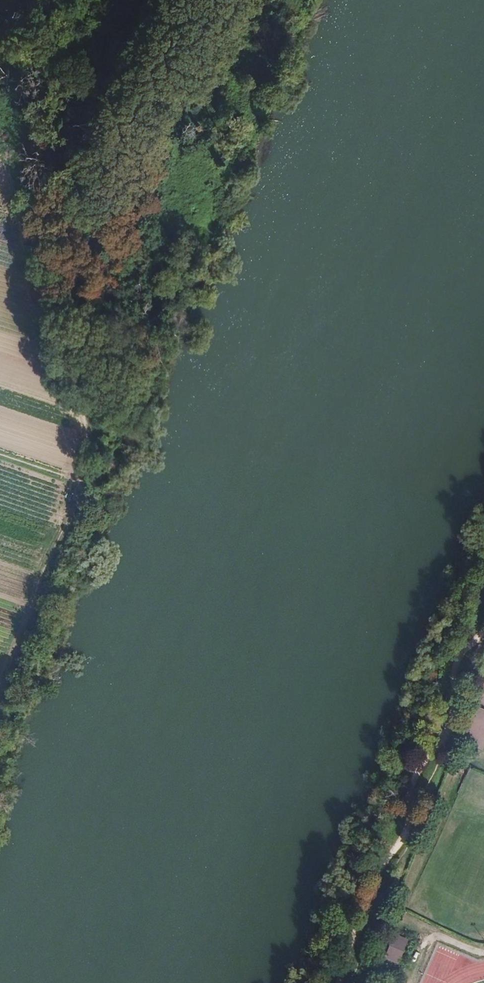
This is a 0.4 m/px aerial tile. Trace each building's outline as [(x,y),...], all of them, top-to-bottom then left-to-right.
[(401,964),(411,940),(397,934),(387,959),(401,964)]
